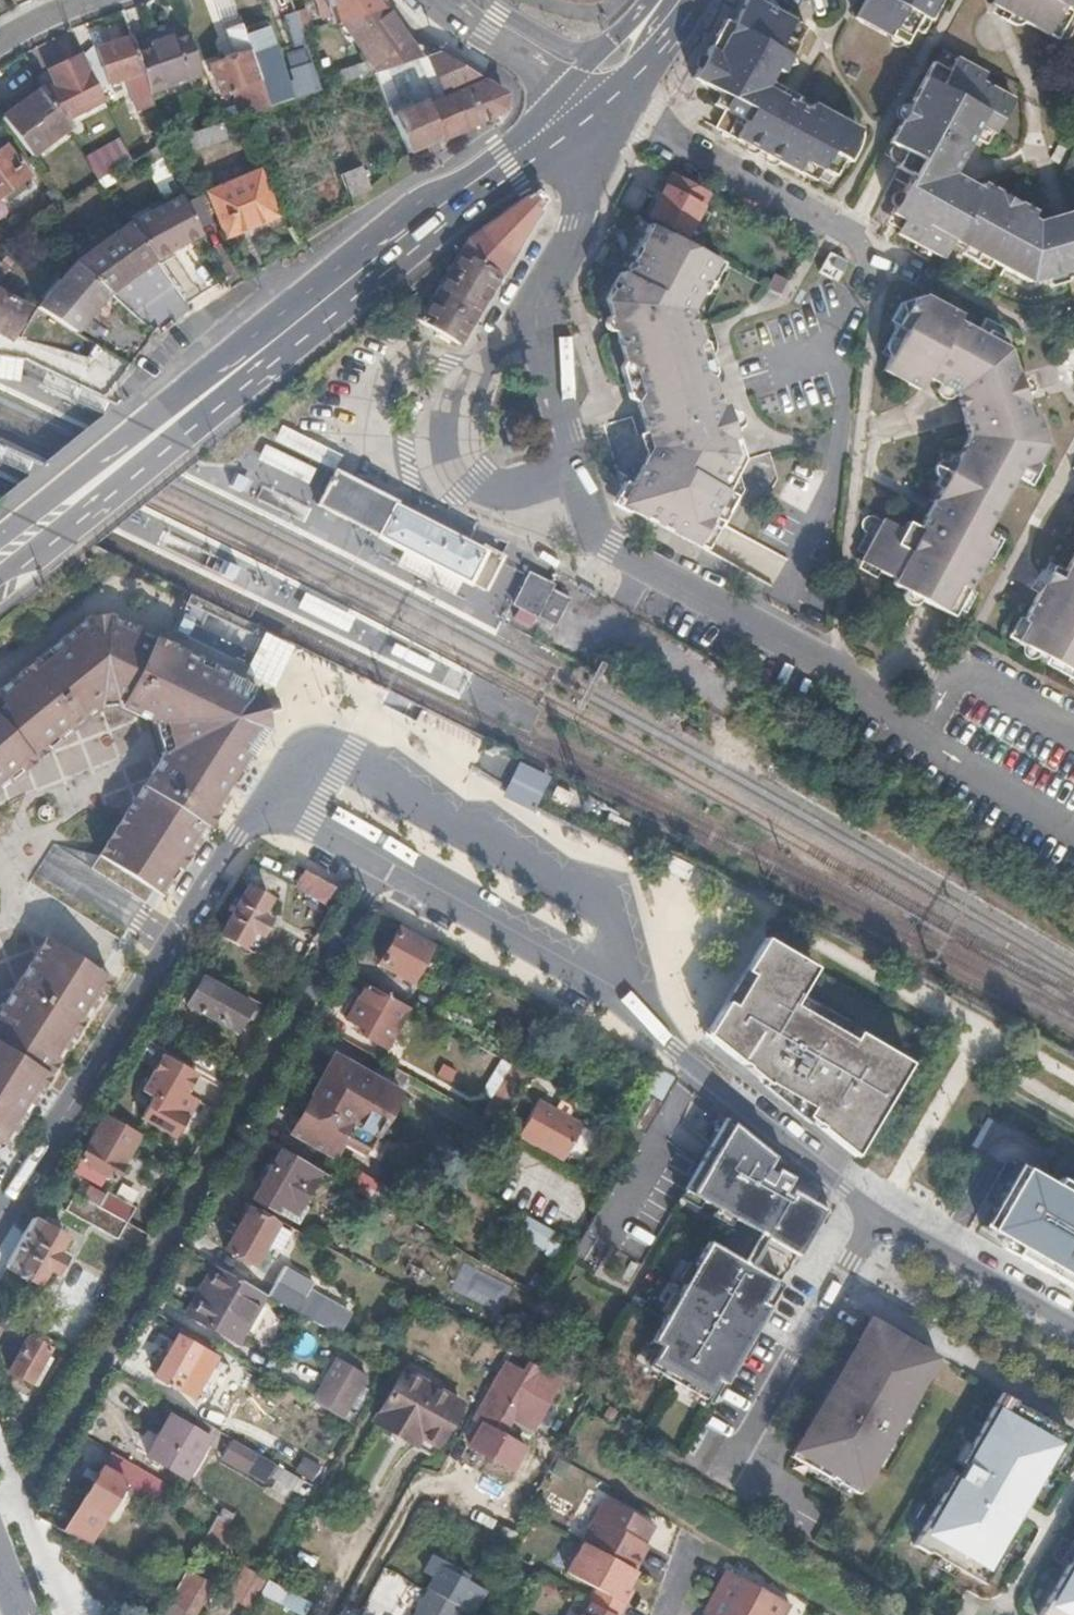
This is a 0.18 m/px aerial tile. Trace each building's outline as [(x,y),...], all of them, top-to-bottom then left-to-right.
[(381,0),(315,0),(322,17),(329,15),(332,22),(342,18),(354,14),(384,5),(381,0)] [(792,101),(786,98),(764,85),(772,69),(780,74),(795,47),(807,25),(771,5),(761,0),(745,0),(733,21),(721,43),(699,81),(723,94),(718,103),(726,109),(717,126),(763,152),(816,182),(822,168),(838,177),(847,160),(852,162),(857,152),(859,148),(859,139),(851,134),(792,101)] [(852,14),(884,32),(903,43),(912,27),(919,13),(926,17),(935,0),(860,0),(852,14)] [(1001,3),(1027,18),(1023,23),(1056,42),(1071,11),(1066,8),(1070,0),(1000,0),(1001,3)] [(436,51),(408,38),(405,36),(398,26),(384,5),(354,14),(342,18),(355,38),(369,58),(374,67),(377,70),(382,69),(426,54),(436,51)] [(311,28),(308,17),(304,6),(294,10),(303,31),(311,28)] [(303,31),(294,10),(283,13),(290,31),(294,44),(306,41),(303,31)] [(918,31),(926,17),(919,13),(912,27),(918,31)] [(263,88),(243,28),(239,17),(223,23),(226,35),(234,56),(209,65),(220,96),(240,89),(248,112),(250,112),(269,106),(263,88)] [(721,43),(733,21),(728,17),(698,72),(694,77),(699,81),(721,43)] [(280,61),(273,41),(266,21),(248,26),(243,28),(263,88),(269,106),(281,102),(293,98),(289,87),(287,82),(280,61)] [(202,75),(187,30),(136,48),(143,72),(151,93),(202,75)] [(143,72),(136,48),(131,38),(114,44),(97,50),(108,83),(122,79),(143,72)] [(502,89),(475,74),(449,58),(436,51),(426,54),(445,98),(425,106),(424,102),(392,113),(407,152),(422,146),(453,134),(481,121),(508,108),(508,105),(508,93),(502,89)] [(104,100),(93,76),(90,76),(81,54),(48,69),(58,90),(47,95),(63,120),(81,111),(104,100)] [(445,98),(426,54),(382,69),(377,70),(375,71),(381,85),(392,113),(424,102),(425,106),(445,98)] [(991,132),(1012,95),(988,82),(993,75),(961,57),(955,69),(939,62),(893,143),(907,151),(899,167),(914,175),(892,215),(905,223),(898,235),(945,261),(954,244),(990,264),(1030,286),(1066,276),(1063,259),(1051,219),(1038,223),(1035,222),(1038,214),(984,184),(980,192),(963,183),(949,175),(960,154),(977,123),(991,132)] [(292,80),(287,82),(293,98),(322,88),(314,62),(289,70),(292,80)] [(143,72),(122,79),(133,112),(155,105),(151,93),(143,72)] [(63,120),(47,95),(42,87),(29,96),(11,109),(1,115),(29,152),(47,140),(66,126),(63,120)] [(204,146),(227,138),(222,121),(219,122),(200,129),(180,135),(181,140),(190,138),(193,149),(204,146)] [(96,173),(130,162),(123,140),(89,150),(96,173)] [(29,177),(18,163),(5,145),(0,148),(0,199),(9,193),(29,177)] [(268,197),(261,175),(254,154),(224,163),(208,168),(201,171),(205,184),(210,199),(217,215),(237,208),(268,197)] [(368,188),(359,167),(341,174),(350,196),(368,188)] [(205,184),(201,171),(192,175),(202,203),(210,199),(205,184)] [(687,230),(707,190),(671,171),(650,212),(687,230)] [(202,203),(192,175),(185,178),(176,184),(181,194),(190,209),(202,203)] [(499,276),(512,254),(547,197),(535,187),(504,211),(476,232),(470,236),(461,252),(499,276)] [(130,223),(156,258),(202,232),(190,209),(181,194),(130,223)] [(1068,213),(1051,219),(1063,259),(1073,256),(1073,236),(1068,213)] [(638,254),(653,224),(645,220),(630,249),(634,252),(638,254)] [(156,258),(130,223),(122,228),(106,239),(92,248),(80,257),(75,261),(108,291),(125,279),(143,266),(156,258)] [(734,451),(729,435),(724,436),(715,406),(719,405),(711,381),(710,376),(703,379),(693,346),(696,334),(691,317),(687,305),(697,285),(713,255),(653,224),(638,254),(634,252),(624,271),(620,269),(605,297),(611,314),(614,314),(618,327),(615,327),(624,354),(626,361),(635,367),(645,398),(638,400),(649,433),(654,431),(656,441),(647,459),(633,485),(628,494),(633,509),(707,550),(723,522),(726,524),(746,488),(734,451)] [(804,254),(809,245),(798,238),(797,237),(792,248),(804,254)] [(459,343),(475,318),(489,295),(499,276),(461,252),(449,272),(436,294),(427,307),(411,299),(396,306),(422,321),(459,343)] [(703,288),(719,258),(713,255),(697,285),(703,288)] [(15,262),(5,256),(0,262),(0,281),(5,275),(15,262)] [(1063,259),(1066,276),(1073,273),(1073,256),(1063,259)] [(136,315),(108,291),(75,261),(66,272),(54,287),(44,299),(38,306),(78,333),(82,328),(96,338),(105,343),(118,332),(127,324),(136,315)] [(783,291),(791,277),(777,270),(770,284),(783,291)] [(26,309),(11,301),(0,294),(0,333),(10,338),(16,327),(26,309)] [(1026,479),(1044,450),(1035,417),(1025,419),(1021,402),(1013,376),(1004,342),(985,332),(982,338),(954,324),(958,316),(920,295),(908,298),(894,324),(901,327),(884,357),(878,366),(876,369),(878,371),(913,390),(922,377),(951,393),(959,419),(965,439),(960,447),(936,489),(914,528),(901,522),(897,528),(879,518),(856,560),(888,579),(886,584),(930,609),(948,619),(975,572),(989,546),(976,539),(981,531),(1010,480),(1014,473),(1026,479)] [(710,376),(704,357),(696,334),(693,346),(703,379),(710,376)] [(0,354),(0,377),(20,379),(22,357),(5,355),(0,354)] [(645,398),(635,367),(626,361),(638,400),(645,398)] [(732,424),(725,403),(719,405),(715,406),(724,436),(729,435),(735,433),(732,424)] [(267,445),(260,460),(309,483),(316,469),(267,445)] [(439,526),(419,516),(401,506),(396,504),(398,500),(336,468),(318,503),(384,538),(402,547),(396,558),(392,566),(454,599),(458,590),(464,580),(471,584),(475,586),(480,588),(485,578),(493,565),(499,553),(483,545),(481,548),(463,539),(451,532),(439,526)] [(1023,487),(1026,479),(1014,473),(1010,480),(1023,487)] [(989,546),(993,538),(981,531),(976,539),(989,546)] [(1065,572),(1052,566),(1044,580),(1030,604),(1021,620),(1024,622),(1014,642),(1043,658),(1046,653),(1059,660),(1056,666),(1073,676),(1073,556),(1065,572)] [(519,578),(506,603),(509,605),(551,627),(566,598),(549,590),(552,584),(523,570),(519,578)] [(165,888),(200,832),(246,755),(277,703),(274,698),(270,691),(160,640),(136,630),(107,617),(84,621),(0,690),(0,786),(101,703),(121,702),(152,717),(155,732),(160,755),(101,848),(155,881),(165,888)] [(277,643),(261,635),(242,673),(258,680),(272,687),(282,668),(291,650),(277,643)] [(519,758),(502,794),(533,808),(550,773),(519,758)] [(90,867),(57,844),(38,876),(132,932),(148,905),(140,900),(90,867)] [(155,881),(101,848),(90,867),(140,900),(155,881)] [(294,883),(322,900),(333,884),(304,867),(294,883)] [(223,933),(244,945),(253,930),(260,934),(269,919),(261,914),(270,899),(250,887),(223,933)] [(395,928),(375,963),(409,981),(428,946),(395,928)] [(761,935),(703,1032),(789,1103),(793,1097),(806,1104),(801,1111),(833,1137),(855,1155),(897,1082),(905,1069),(791,1001),(812,965),(761,935)] [(45,939),(0,1011),(0,1147),(7,1144),(111,979),(45,939)] [(334,967),(341,970),(343,965),(337,962),(334,967)] [(358,1035),(381,1048),(404,1006),(364,983),(344,1020),(361,1029),(358,1035)] [(212,984),(197,1008),(235,1030),(248,1006),(212,984)] [(402,1073),(378,1059),(369,1076),(332,1056),(311,1093),(372,1127),(402,1073)] [(143,1091),(152,1097),(141,1117),(175,1136),(198,1097),(191,1092),(200,1078),(172,1061),(163,1077),(154,1072),(143,1091)] [(658,1107),(676,1078),(665,1072),(648,1101),(658,1107)] [(492,1124),(521,1086),(513,1080),(494,1102),(487,1097),(475,1113),(492,1124)] [(337,1143),(357,1154),(372,1127),(311,1093),(287,1135),(329,1158),(337,1143)] [(641,1097),(625,1123),(643,1133),(658,1107),(648,1101),(641,1097)] [(516,1137),(561,1163),(581,1127),(534,1101),(516,1137)] [(95,1132),(105,1137),(90,1164),(114,1178),(140,1134),(105,1114),(95,1132)] [(684,1190),(771,1240),(797,1255),(829,1200),(805,1182),(726,1117),(684,1190)] [(252,1199),(293,1221),(321,1172),(280,1149),(252,1199)] [(1019,1163),(982,1229),(1073,1282),(1073,1194),(1019,1163)] [(344,1185),(372,1201),(381,1183),(354,1167),(344,1185)] [(97,1205),(126,1222),(136,1206),(107,1189),(101,1199),(94,1194),(90,1201),(97,1205)] [(126,1222),(97,1205),(90,1218),(119,1235),(126,1222)] [(253,1264),(275,1225),(247,1208),(225,1249),(253,1264)] [(70,1248),(62,1244),(67,1236),(34,1217),(6,1267),(38,1284),(48,1268),(55,1273),(70,1248)] [(519,1236),(549,1248),(555,1230),(525,1219),(519,1236)] [(648,1366),(682,1387),(712,1404),(781,1284),(754,1268),(708,1241),(650,1341),(659,1346),(648,1366)] [(266,1295),(212,1264),(194,1298),(202,1302),(193,1316),(238,1342),(266,1295)] [(326,1329),(338,1335),(349,1315),(339,1309),(341,1307),(309,1290),(314,1282),(284,1265),(266,1295),(326,1329)] [(536,1310),(544,1297),(515,1280),(508,1294),(536,1310)] [(27,1338),(9,1369),(40,1386),(52,1364),(46,1360),(52,1351),(45,1346),(49,1339),(0,1311),(0,1323),(27,1338)] [(838,1388),(832,1400),(826,1397),(793,1454),(840,1481),(839,1482),(858,1493),(891,1433),(889,1432),(922,1376),(925,1377),(938,1354),(921,1344),(920,1346),(872,1317),(832,1385),(838,1388)] [(196,1402),(212,1373),(225,1352),(183,1327),(153,1376),(176,1390),(196,1402)] [(315,1402),(346,1420),(369,1378),(339,1361),(315,1402)] [(505,1364),(472,1422),(502,1439),(513,1420),(535,1432),(562,1382),(529,1364),(524,1375),(505,1364)] [(436,1451),(461,1409),(403,1375),(375,1425),(417,1449),(421,1442),(436,1451)] [(1015,1399),(1001,1391),(955,1471),(958,1472),(957,1475),(953,1474),(913,1543),(928,1551),(930,1550),(982,1580),(1067,1431),(1014,1402),(1015,1399)] [(186,1475),(208,1436),(170,1415),(148,1453),(186,1475)] [(229,1439),(220,1456),(289,1495),(298,1479),(229,1439)] [(136,1490),(160,1503),(170,1485),(110,1450),(65,1528),(103,1549),(136,1490)] [(581,1545),(595,1552),(616,1508),(602,1501),(580,1544),(581,1545)] [(637,1555),(652,1526),(616,1508),(595,1552),(633,1572),(641,1556),(637,1555)] [(207,1518),(192,1542),(202,1548),(206,1543),(216,1524),(207,1518)] [(616,1614),(619,1614),(624,1604),(620,1602),(636,1573),(633,1572),(595,1552),(581,1545),(566,1575),(596,1590),(591,1602),(616,1614)] [(1038,1614),(1073,1614),(1073,1552),(1038,1614)] [(448,1555),(436,1578),(473,1597),(483,1602),(494,1579),(448,1555)] [(708,1612),(711,1614),(712,1614),(783,1614),(790,1601),(726,1566),(718,1581),(723,1583),(708,1612)] [(269,1579),(247,1567),(230,1595),(252,1608),(269,1579)] [(201,1606),(216,1581),(200,1572),(185,1597),(201,1606)] [(473,1597),(436,1578),(417,1614),(463,1614),(473,1597)] [(591,1602),(584,1614),(616,1614),(591,1602)] [(397,1605),(392,1614),(416,1614),(397,1605)]
